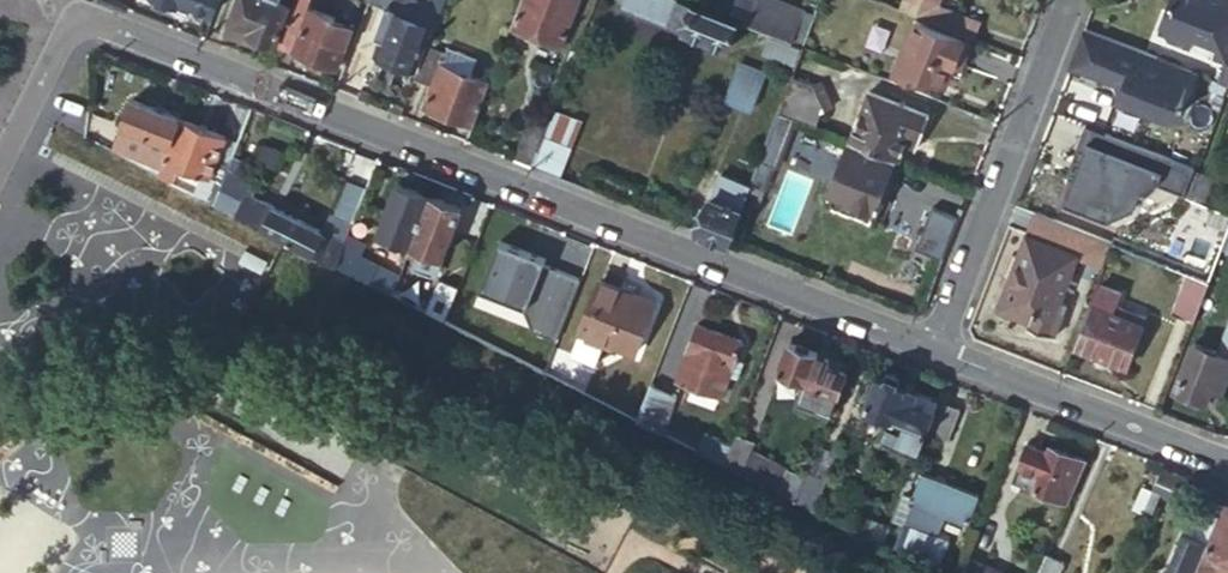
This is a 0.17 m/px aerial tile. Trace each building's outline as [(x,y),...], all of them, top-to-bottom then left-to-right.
[(216,11),(220,0),(163,0),(174,4),(175,1),(190,7),(192,2),(216,11)] [(231,19),(251,27),(249,34),(272,43),(287,3),(280,0),(238,0),(231,19)] [(278,43),(338,66),(352,25),(311,9),(305,7),(307,0),(294,0),(278,43)] [(305,7),(311,9),(315,0),(307,0),(305,7)] [(368,2),(391,11),(375,51),(414,66),(430,24),(434,27),(439,11),(444,0),(428,0),(427,3),(419,0),(368,0),(368,2)] [(508,25),(559,45),(577,0),(518,0),(508,25)] [(620,7),(667,25),(668,20),(671,14),(642,3),(643,0),(622,0),(620,7)] [(642,3),(671,14),(676,0),(643,0),(642,3)] [(686,0),(676,0),(671,14),(668,20),(727,42),(735,20),(686,0)] [(752,0),(733,0),(730,7),(747,14),(752,0)] [(790,40),(802,7),(785,0),(752,0),(747,14),(744,23),(772,34),(790,40)] [(896,5),(914,12),(918,0),(899,0),(896,5)] [(974,36),(981,18),(938,0),(918,0),(914,12),(974,36)] [(1157,29),(1189,42),(1194,29),(1222,40),(1216,54),(1227,58),(1218,79),(1227,82),(1227,0),(1169,0),(1157,29)] [(790,40),(802,45),(814,11),(802,7),(790,40)] [(962,38),(914,18),(903,50),(908,52),(900,74),(922,83),(924,74),(944,82),(950,66),(953,61),(962,38)] [(1177,111),(1193,69),(1081,27),(1068,62),(1112,80),(1117,89),(1113,101),(1141,111),(1143,107),(1166,115),(1177,111)] [(794,67),(802,45),(790,40),(772,34),(767,47),(779,52),(777,58),(794,67)] [(429,40),(415,77),(432,83),(440,61),(445,47),(429,40)] [(776,62),(777,58),(779,52),(767,47),(764,56),(769,59),(776,62)] [(424,104),(472,123),(488,80),(440,61),(432,83),(424,104)] [(764,72),(737,61),(724,97),(751,108),(764,72)] [(812,81),(791,73),(778,110),(814,124),(821,105),(812,81)] [(868,90),(849,138),(898,157),(904,143),(908,132),(919,135),(928,113),(868,90)] [(133,100),(111,152),(156,175),(180,119),(133,100)] [(532,110),(526,128),(542,133),(550,116),(532,110)] [(199,198),(211,205),(230,160),(237,143),(180,119),(156,175),(170,183),(177,163),(208,177),(199,198)] [(1193,165),(1084,124),(1071,157),(1078,159),(1072,176),(1063,200),(1107,218),(1134,206),(1140,189),(1156,183),(1184,193),(1193,165)] [(526,128),(514,159),(531,166),(541,138),(542,133),(526,128)] [(915,147),(919,135),(908,132),(904,143),(915,147)] [(541,138),(531,166),(558,177),(568,149),(541,138)] [(886,196),(901,159),(898,157),(849,138),(826,195),(834,205),(871,220),(881,194),(886,196)] [(767,139),(759,160),(771,164),(779,144),(767,139)] [(1078,159),(1071,157),(1065,173),(1072,176),(1078,159)] [(288,243),(335,267),(344,244),(249,198),(245,206),(240,203),(248,184),(239,179),(244,167),(230,160),(211,205),(288,243)] [(710,197),(697,230),(729,243),(751,184),(721,172),(714,197),(710,197)] [(352,219),(364,186),(347,180),(335,213),(352,219)] [(408,244),(427,195),(396,183),(379,232),(408,244)] [(459,207),(427,195),(408,244),(440,257),(459,207)] [(950,245),(964,207),(939,198),(925,236),(950,245)] [(1037,213),(999,309),(1030,322),(1027,328),(1054,339),(1063,317),(1054,313),(1058,302),(1076,254),(1103,264),(1111,241),(1037,213)] [(335,267),(388,294),(396,275),(376,266),(356,261),(362,246),(346,239),(344,244),(335,267)] [(1207,279),(1188,271),(1172,314),(1191,322),(1206,283),(1207,279)] [(1210,271),(1207,279),(1206,283),(1222,290),(1227,278),(1210,271)] [(444,323),(458,286),(437,279),(432,292),(396,275),(388,294),(444,323)] [(653,301),(599,280),(579,332),(633,353),(653,301)] [(1191,322),(1191,324),(1207,331),(1214,313),(1222,292),(1222,290),(1206,283),(1191,322)] [(542,373),(564,316),(489,287),(485,297),(467,291),(454,328),(542,373)] [(1099,290),(1094,306),(1110,312),(1113,305),(1125,310),(1122,316),(1142,325),(1148,309),(1099,290)] [(1222,292),(1214,313),(1222,315),(1227,301),(1222,292)] [(1067,306),(1058,302),(1054,313),(1063,317),(1067,306)] [(1110,312),(1094,306),(1077,347),(1125,366),(1142,325),(1122,316),(1125,310),(1113,305),(1110,312)] [(739,340),(694,324),(671,385),(684,391),(687,384),(718,396),(739,340)] [(1205,402),(1208,395),(1219,400),(1227,374),(1227,341),(1210,334),(1206,346),(1195,342),(1176,390),(1182,393),(1181,398),(1198,405),(1201,400),(1205,402)] [(799,401),(830,413),(848,371),(818,360),(821,353),(792,341),(780,370),(807,380),(799,401)] [(848,371),(850,365),(821,353),(818,360),(848,371)] [(919,450),(937,407),(914,398),(916,391),(878,375),(867,403),(889,413),(886,424),(895,428),(893,433),(888,431),(884,441),(900,447),(901,443),(919,450)] [(676,394),(649,382),(634,420),(662,434),(676,394)] [(1208,395),(1205,402),(1216,406),(1219,400),(1208,395)] [(961,407),(942,400),(932,426),(950,433),(961,407)] [(703,431),(693,449),(721,464),(728,445),(703,431)] [(752,440),(733,432),(728,445),(721,464),(738,473),(749,447),(752,440)] [(1067,501),(1087,459),(1050,444),(1046,450),(1027,442),(1013,479),(1067,501)] [(749,447),(738,473),(776,492),(785,469),(787,465),(749,447)] [(785,469),(776,492),(793,501),(803,478),(785,469)] [(803,478),(793,501),(812,511),(824,479),(806,472),(803,478)] [(976,494),(922,472),(893,544),(938,563),(948,540),(935,535),(943,515),(966,522),(976,494)] [(1176,482),(1158,474),(1150,492),(1169,499),(1176,482)] [(1225,503),(1209,538),(1205,548),(1199,563),(1218,572),(1220,572),(1227,572),(1227,504),(1225,503)] [(859,534),(880,545),(888,525),(867,517),(859,534)] [(1209,538),(1191,530),(1174,572),(1194,572),(1199,563),(1205,548),(1209,538)] [(1065,563),(1044,553),(1035,572),(1060,572),(1065,563)] [(969,556),(962,572),(1003,572),(969,556)] [(1218,572),(1199,563),(1194,572),(1218,572)]
